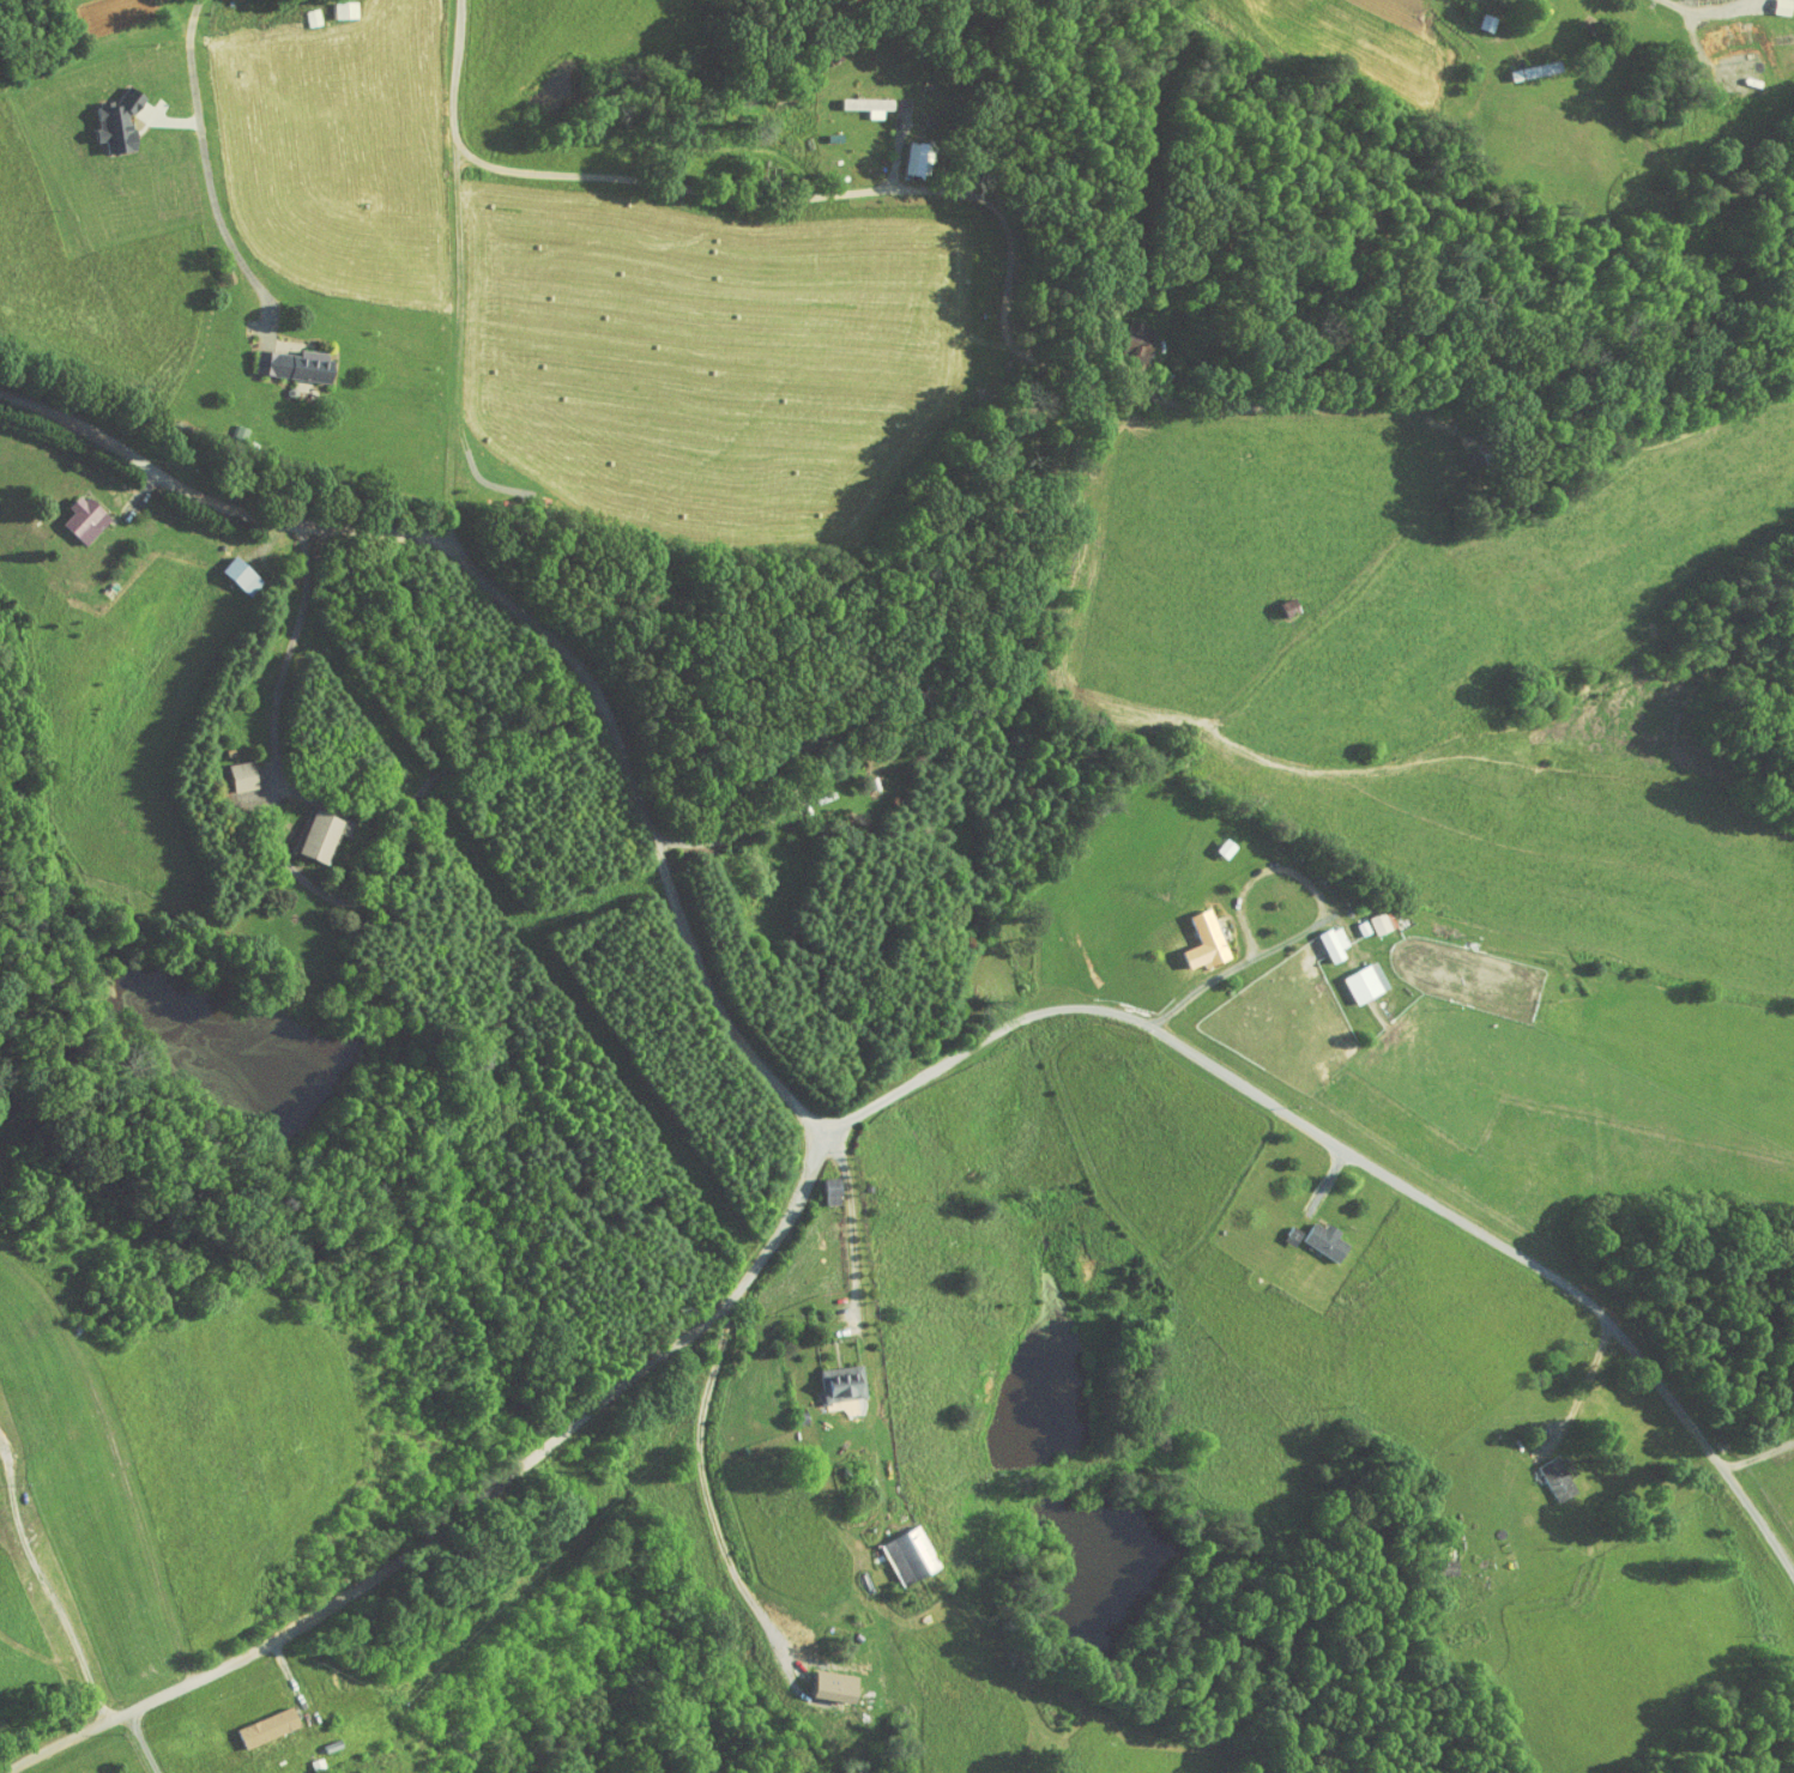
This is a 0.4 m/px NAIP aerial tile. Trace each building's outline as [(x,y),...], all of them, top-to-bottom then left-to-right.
[(343,11),(342,0),(319,0),(319,12),(343,11)] [(1497,75),(1535,67),(1533,57),(1495,65),(1497,75)] [(93,147),(121,143),(116,107),(127,105),(124,83),(103,86),(104,95),(81,98),(84,122),(80,123),(82,136),(91,134),(93,147)] [(855,103),(854,111),(870,112),(870,103),(879,103),(879,92),(828,91),(828,102),(855,103)] [(915,137),(893,136),(891,169),(914,170),(915,137)] [(1143,322),(1117,313),(1106,348),(1132,356),(1143,322)] [(241,366),(315,377),(320,349),(286,344),(285,349),(244,342),(241,366)] [(47,515),(70,537),(95,510),(67,484),(53,499),(57,503),(47,515)] [(206,561),(234,589),(249,574),(221,546),(206,561)] [(215,755),(216,783),(242,782),(241,754),(215,755)] [(329,813),(300,801),(282,844),(310,856),(329,813)] [(1176,908),(1195,957),(1215,950),(1197,900),(1176,908)] [(1374,901),(1354,911),(1363,928),(1382,919),(1374,901)] [(1332,949),(1327,940),(1334,937),(1325,917),(1304,926),(1317,956),(1332,949)] [(1376,981),(1363,953),(1328,969),(1342,997),(1376,981)] [(825,1170),(810,1171),(811,1196),(826,1196),(825,1170)] [(1322,1256),(1335,1238),(1322,1229),(1326,1223),(1314,1214),(1309,1221),(1300,1215),(1288,1233),(1322,1256)] [(851,1391),(848,1358),(806,1362),(809,1394),(851,1391)] [(1525,1457),(1541,1495),(1561,1486),(1545,1448),(1525,1457)] [(887,1580),(926,1559),(904,1518),(865,1538),(887,1580)] [(796,1689),(838,1696),(842,1669),(801,1662),(796,1689)] [(222,1718),(228,1739),(284,1723),(278,1702),(222,1718)]
